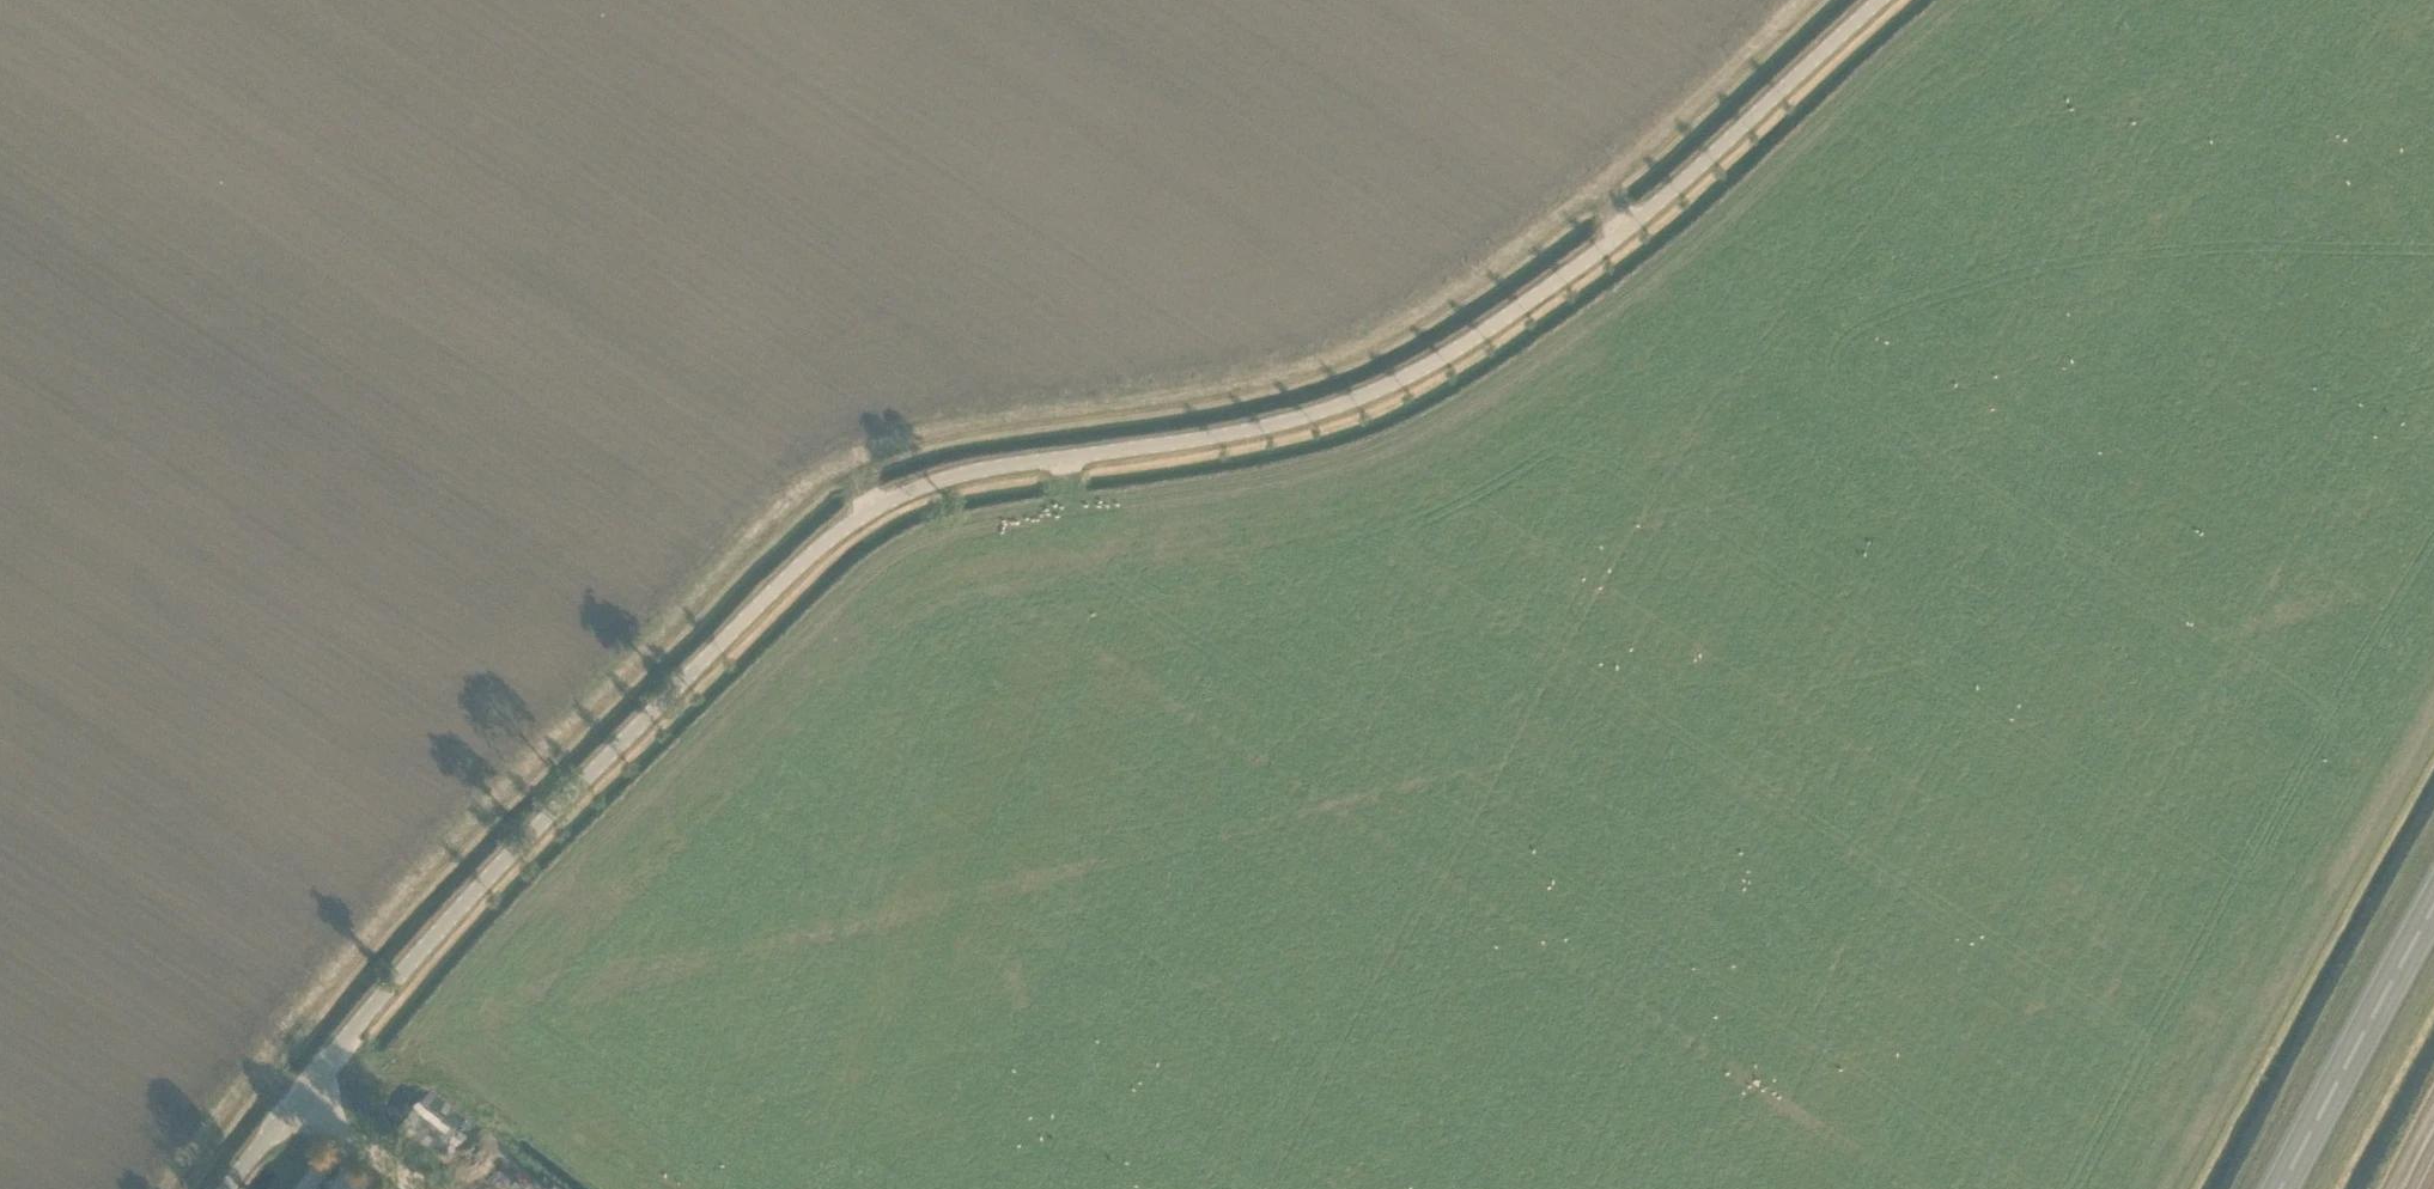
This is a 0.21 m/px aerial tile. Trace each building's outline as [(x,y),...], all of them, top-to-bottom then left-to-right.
[(341,1165),(322,1188),(371,1188),(341,1165)]
